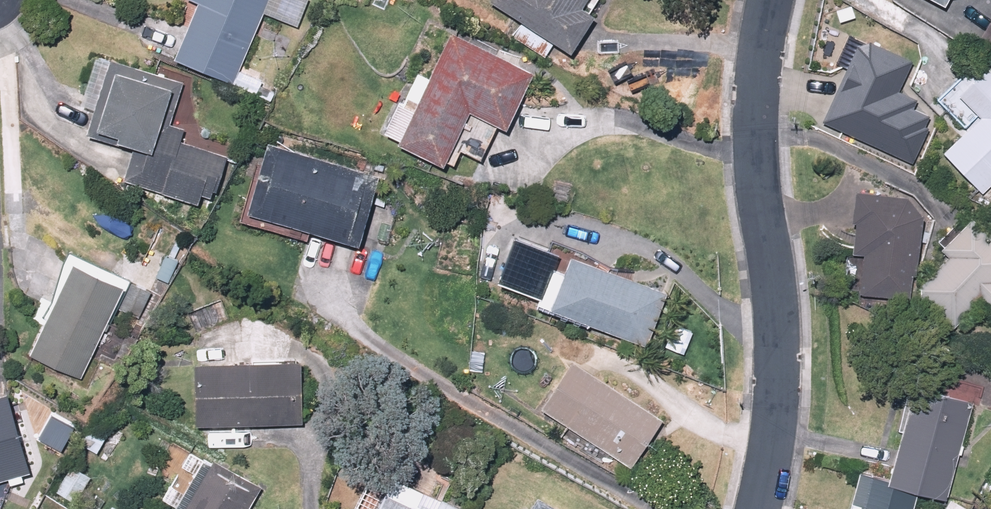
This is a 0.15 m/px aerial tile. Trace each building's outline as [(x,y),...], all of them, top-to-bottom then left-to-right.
[(206,0),(180,50),(236,80),(272,12),(299,26),(312,0),(205,0),(206,0)] [(523,15),(514,29),(549,53),(560,36),(582,51),(609,11),(592,0),(501,0),(523,15)] [(935,10),(941,0),(917,0),(935,10)] [(541,71),(457,29),(435,78),(423,72),(410,99),(405,96),(388,130),(453,163),(463,144),(488,157),(506,121),(514,125),(541,71)] [(857,41),(855,43),(817,124),(910,168),(927,132),(919,129),(924,119),(909,111),(913,103),(893,93),(907,64),(857,41)] [(193,83),(112,55),(90,130),(136,143),(127,176),(205,198),(207,191),(224,195),(235,155),(189,142),(193,125),(182,122),(193,83)] [(980,75),(943,108),(962,130),(936,153),(973,196),(990,180),(990,86),(980,75)] [(392,176),(277,139),(267,169),(258,166),(241,216),(314,239),(318,225),(370,242),(392,176)] [(901,201),(843,198),(840,230),(844,230),(841,259),(854,260),(849,303),(905,309),(909,268),(913,268),(917,224),(901,201)] [(963,225),(931,255),(938,263),(912,288),(912,304),(947,336),(972,308),(987,322),(990,318),(990,247),(964,223),(963,225)] [(580,252),(574,267),(558,261),(543,298),(559,304),(653,343),(674,290),(580,252)] [(134,278),(80,253),(35,351),(89,375),(134,278)] [(584,354),(550,400),(637,464),(671,417),(584,354)] [(201,358),(202,421),(309,419),(308,356),(201,358)] [(41,470),(20,388),(0,393),(0,481),(41,470)] [(905,390),(878,488),(853,481),(845,508),(910,508),(912,499),(936,506),(964,406),(905,390)] [(270,483),(214,452),(182,508),(256,508),(270,483)] [(403,471),(401,470),(390,490),(369,479),(354,508),(470,508),(472,506),(403,471)] [(544,477),(524,508),(582,508),(569,501),(573,494),(544,477)]
